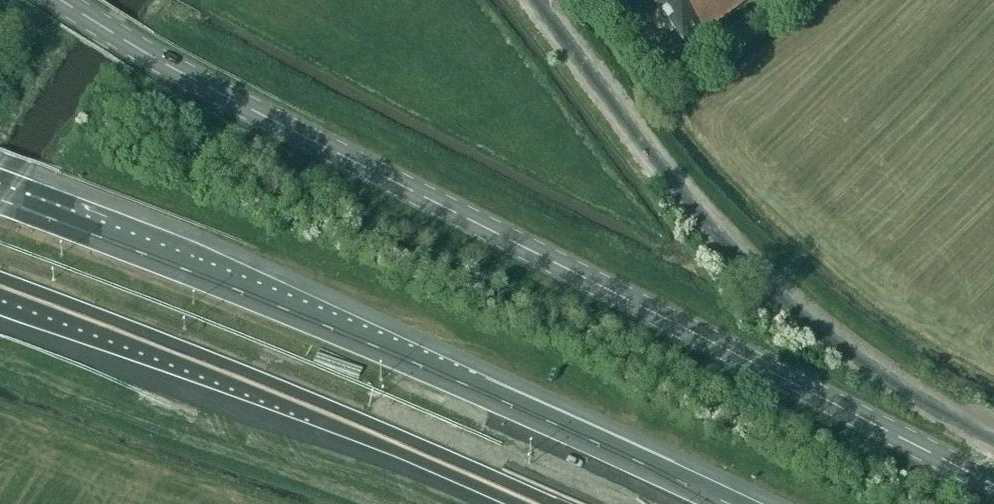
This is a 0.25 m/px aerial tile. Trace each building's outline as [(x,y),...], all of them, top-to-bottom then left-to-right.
[(747,0),(652,0),(687,45),(747,0)]
